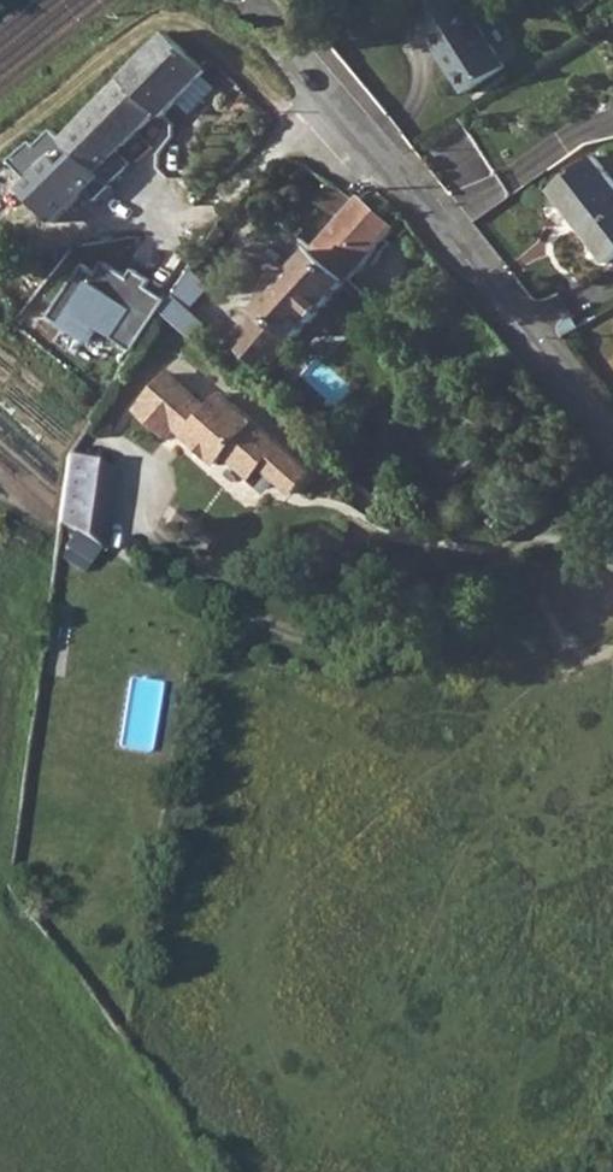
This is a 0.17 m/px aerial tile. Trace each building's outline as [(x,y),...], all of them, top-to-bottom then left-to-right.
[(466,5),(426,30),(465,90),(505,65),(466,5)] [(167,28),(120,76),(157,109),(162,114),(209,66),(203,61),(167,28)] [(54,124),(34,143),(101,208),(136,175),(127,166),(130,162),(118,151),(157,109),(120,76),(64,133),(54,124)] [(553,189),(611,264),(612,262),(612,178),(600,162),(596,155),(553,189)] [(338,213),(310,247),(348,282),(396,223),(358,192),(330,176),(315,199),(338,213)] [(348,282),(310,247),(230,340),(263,370),(293,335),(296,337),(348,282)] [(109,265),(43,347),(90,387),(157,306),(109,265)] [(188,270),(172,296),(186,308),(205,286),(188,270)] [(172,296),(163,311),(193,338),(205,325),(186,308),(172,296)] [(310,473),(222,394),(208,410),(167,373),(135,408),(166,436),(176,424),(187,433),(184,436),(214,464),(223,455),(249,479),(259,467),(290,495),(310,473)] [(66,452),(57,519),(100,548),(114,461),(66,452)]
